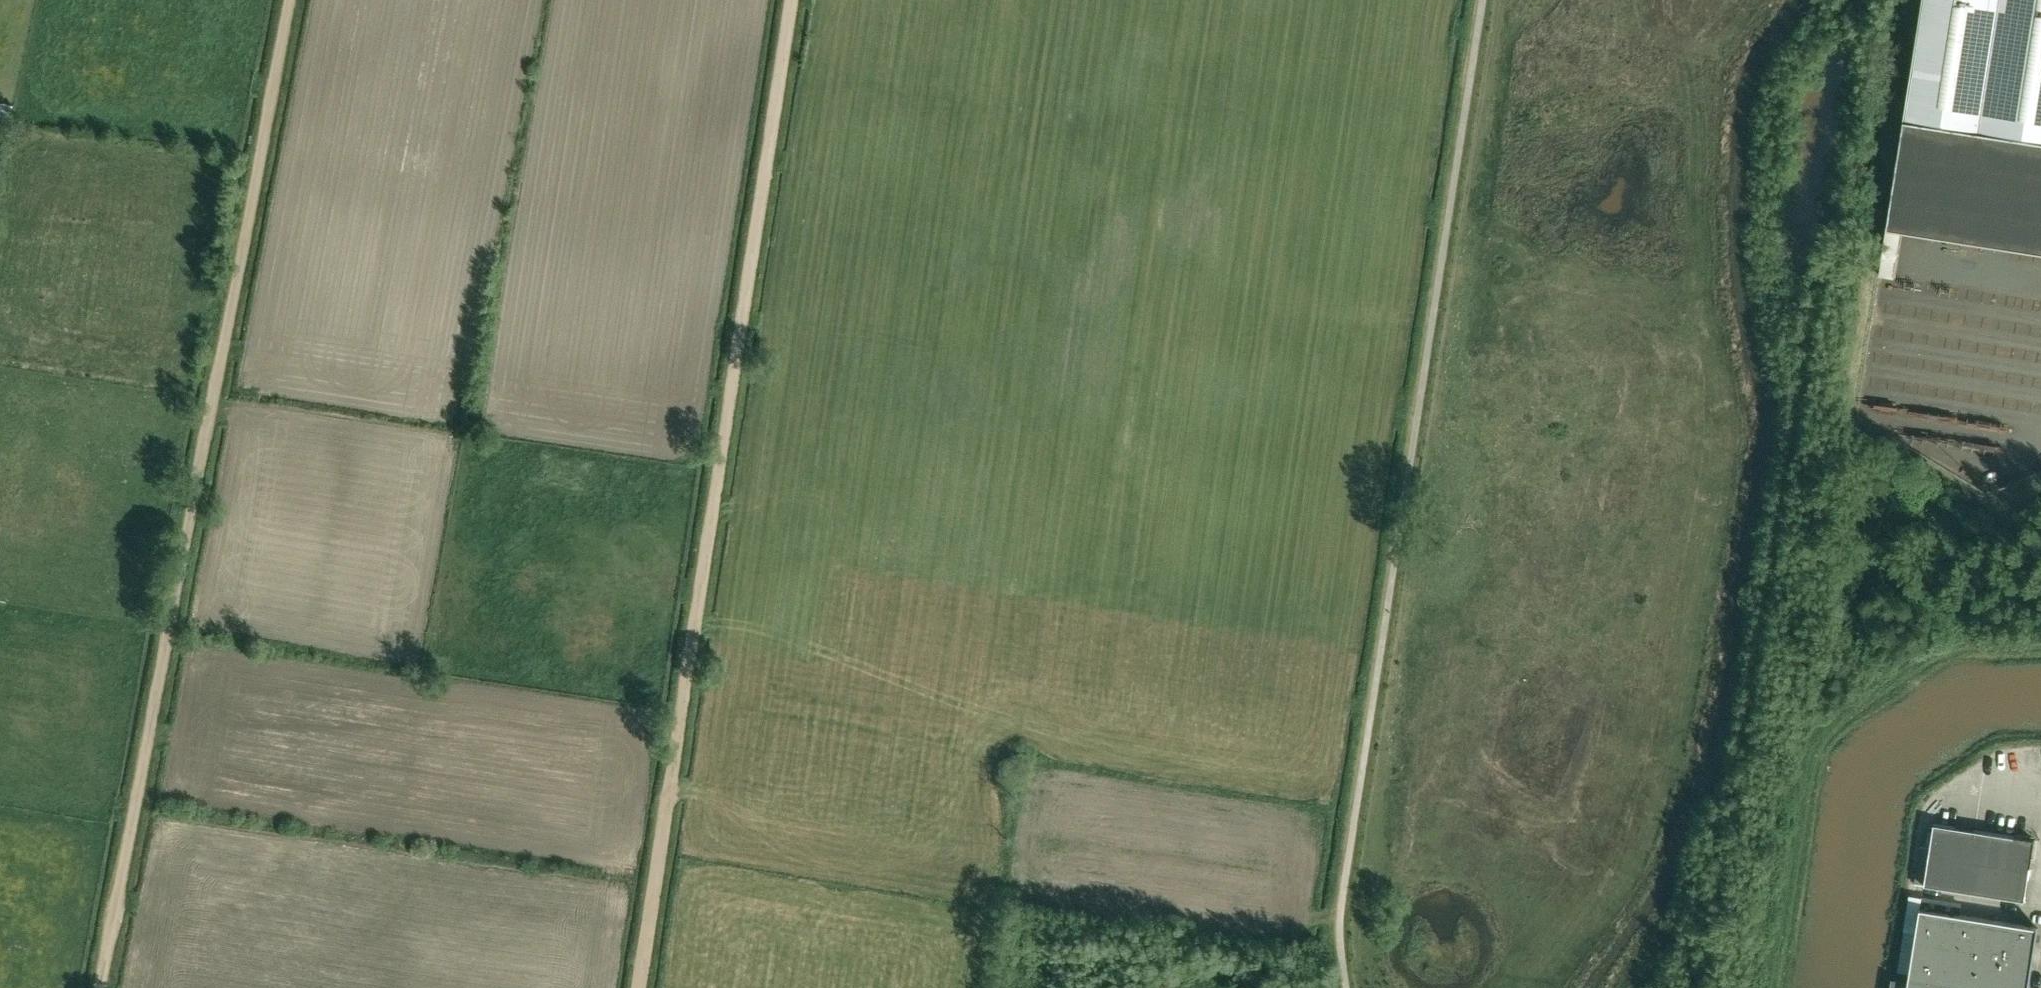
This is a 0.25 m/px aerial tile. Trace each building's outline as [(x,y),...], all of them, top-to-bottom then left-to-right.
[(1888,227),(2040,252),(2040,0),(1924,0),(1888,227)] [(1924,884),(2025,900),(2035,839),(1933,823),(1924,884)] [(1920,908),(1907,987),(2028,987),(2038,927),(1920,908)]
